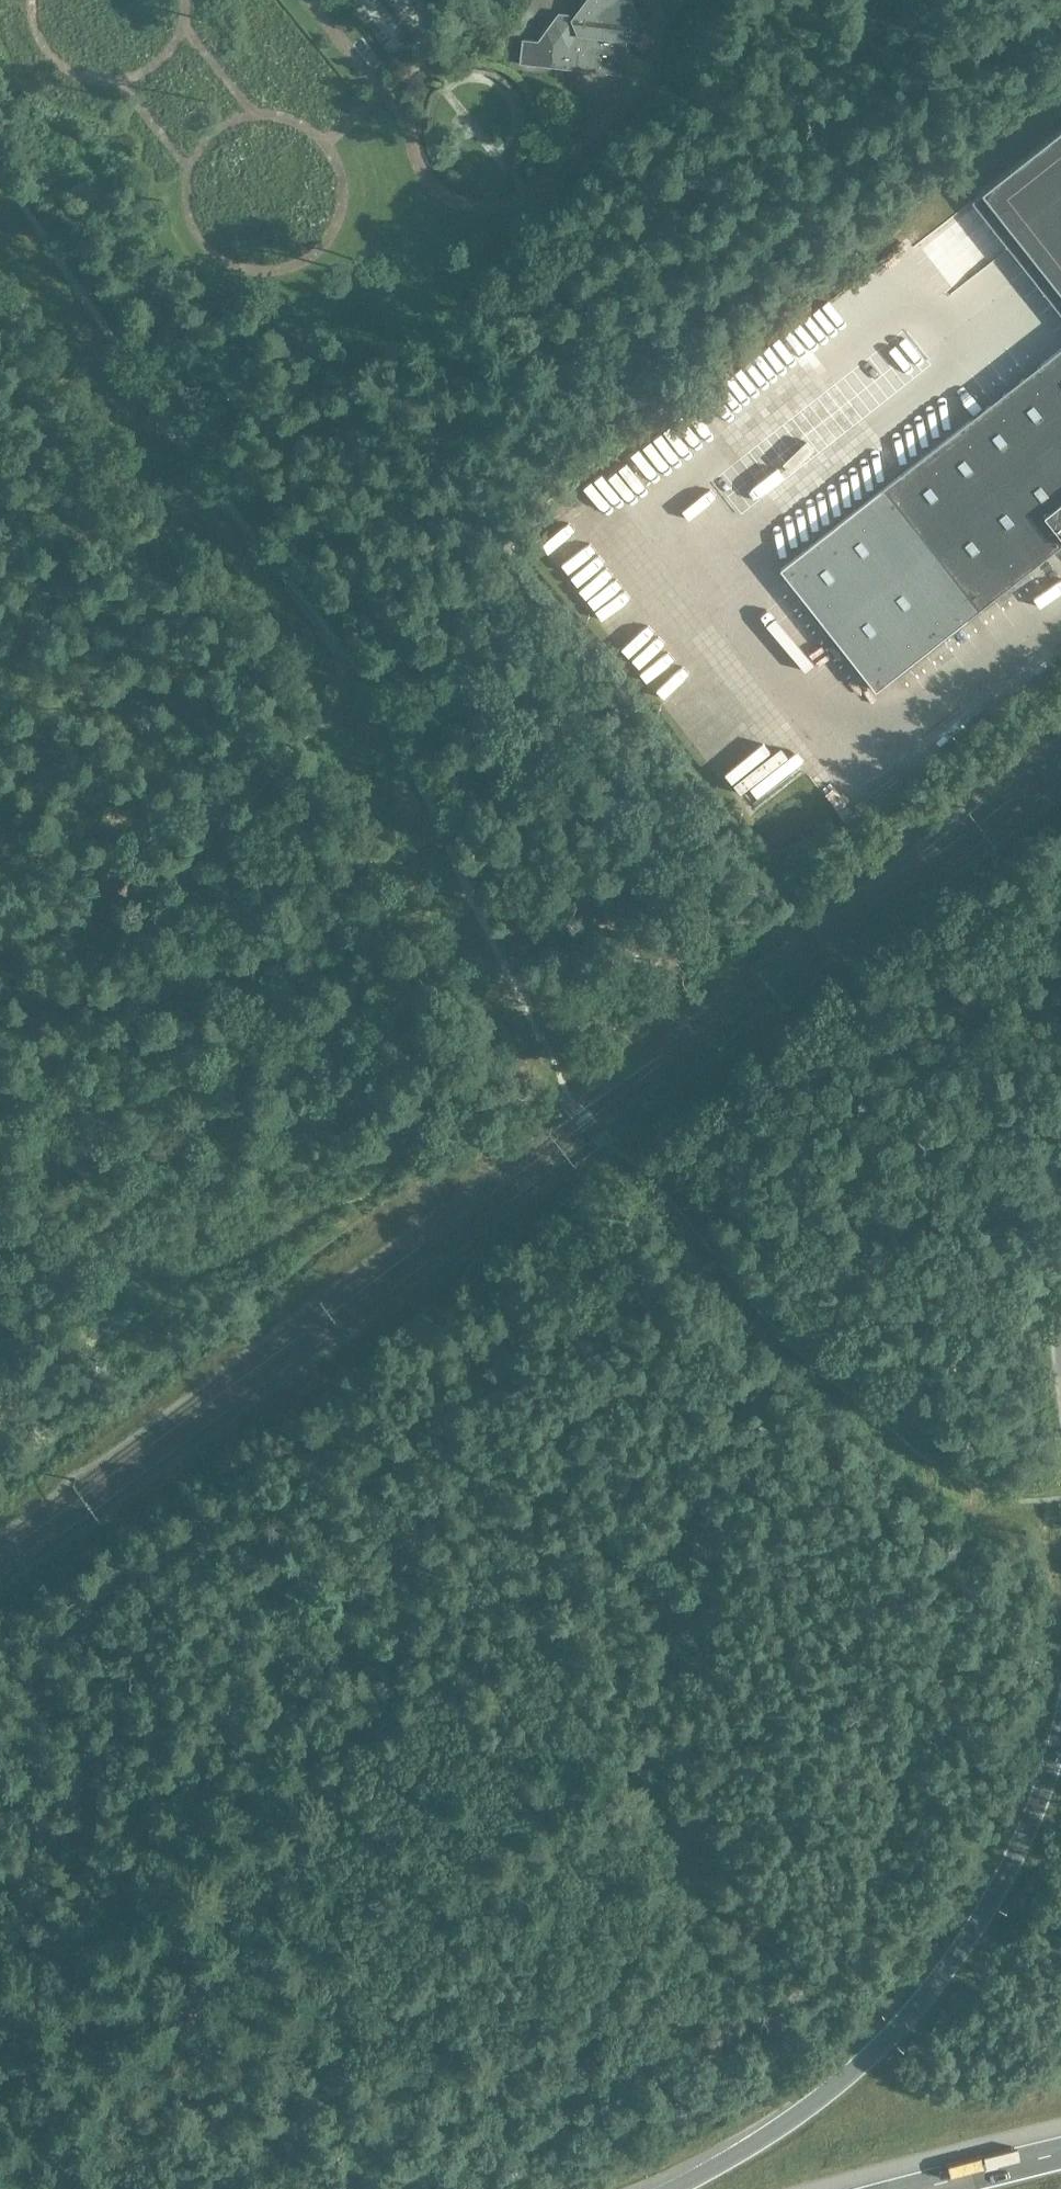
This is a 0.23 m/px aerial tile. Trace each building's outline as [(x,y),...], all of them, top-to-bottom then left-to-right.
[(577,12),(572,19),(556,17),(539,40),(523,39),(521,63),(632,75),(634,53),(626,52),(628,39),(636,40),(645,27),(633,0),(586,0),(577,12)] [(884,486),(780,570),(875,692),(979,608),(1060,544),(1060,348),(884,486)]
